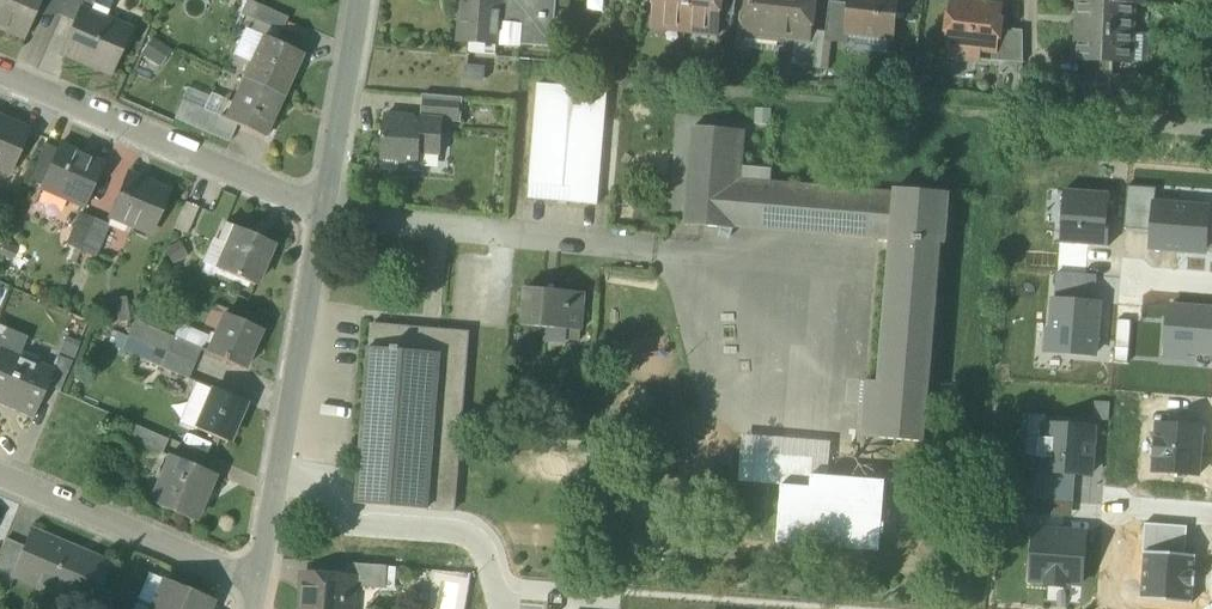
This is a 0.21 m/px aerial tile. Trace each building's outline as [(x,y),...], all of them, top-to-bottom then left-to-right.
[(25,38),(42,0),(0,0),(0,27),(25,38)] [(63,10),(67,0),(48,0),(46,3),(63,10)] [(63,10),(62,11),(78,18),(82,9),(90,12),(95,0),(67,0),(63,10)] [(90,12),(106,19),(114,1),(112,0),(95,0),(90,12)] [(254,20),(261,6),(249,0),(248,0),(241,14),(254,20)] [(498,55),(499,42),(501,20),(524,22),(522,44),(552,47),(556,0),(464,0),(461,40),(469,41),(468,53),(498,55)] [(685,33),(689,0),(657,0),(656,6),(653,29),(656,30),(656,24),(684,27),(684,33),(685,33)] [(685,33),(687,33),(688,28),(715,31),(715,37),(718,37),(720,14),(722,0),(689,0),(685,33)] [(720,14),(734,15),(736,0),(722,0),(720,14)] [(809,41),(811,31),(814,0),(751,0),(748,30),(775,33),(775,37),(780,37),(800,40),(809,41)] [(893,39),(898,0),(852,0),(851,5),(848,34),(850,34),(890,39),(893,39)] [(948,38),(950,38),(969,40),(968,49),(982,50),(993,51),(994,51),(997,28),(1000,6),(955,1),(952,23),(950,22),(944,27),(943,33),(948,38)] [(1080,1),(1079,30),(1132,33),(1132,18),(1125,17),(1126,4),(1090,2),(1080,1)] [(830,3),(827,33),(826,41),(849,44),(850,34),(848,34),(851,5),(830,3)] [(254,20),(280,32),(286,17),(261,6),(254,20)] [(122,26),(106,19),(90,12),(82,9),(78,18),(63,52),(85,62),(85,63),(110,74),(122,46),(115,43),(122,26)] [(501,20),(499,42),(522,44),(524,22),(501,20)] [(656,24),(656,30),(684,33),(684,27),(656,24)] [(688,28),(687,33),(715,37),(715,31),(688,28)] [(992,61),(1024,63),(1023,30),(997,28),(994,51),(993,51),(992,61)] [(775,33),(748,30),(745,49),(778,53),(780,37),(775,37),(775,33)] [(1131,48),(1132,33),(1079,30),(1078,60),(1087,60),(1114,61),(1123,62),(1124,48),(1131,48)] [(822,69),(826,41),(827,33),(811,31),(809,41),(800,40),(797,66),(822,69)] [(1151,33),(1132,33),(1131,48),(1131,62),(1150,63),(1151,33)] [(850,34),(849,44),(848,50),(888,54),(890,39),(850,34)] [(152,37),(144,55),(163,64),(171,46),(152,37)] [(981,59),(982,50),(968,49),(969,40),(950,38),(949,46),(950,46),(949,55),(954,58),(975,61),(981,59)] [(256,53),(244,79),(282,97),(300,58),(266,42),(260,55),(256,53)] [(1087,60),(1086,75),(1086,91),(1112,92),(1113,76),(1114,61),(1087,60)] [(465,78),(482,80),(483,69),(467,67),(465,78)] [(283,97),(282,97),(244,79),(233,104),(227,102),(226,104),(220,117),(219,118),(238,126),(263,138),(264,138),(265,137),(264,136),(281,98),(282,99),(283,97)] [(571,188),(569,202),(598,205),(608,90),(538,84),(530,185),(571,188)] [(214,114),(220,117),(226,104),(189,87),(182,101),(213,115),(214,114)] [(1112,92),(1086,91),(1085,105),(1121,108),(1112,92)] [(444,121),(462,123),(464,97),(423,94),(422,118),(444,120),(444,121)] [(174,118),(205,132),(213,115),(182,101),(174,118)] [(205,132),(212,135),(219,118),(220,117),(214,114),(213,115),(205,132)] [(400,162),(420,163),(421,152),(442,154),(444,121),(444,120),(422,118),(386,115),(382,156),(401,157),(400,162)] [(212,135),(230,144),(238,126),(219,118),(212,135)] [(10,173),(27,131),(0,120),(0,169),(10,173)] [(745,131),(694,126),(686,224),(721,226),(720,231),(732,235),(734,228),(737,228),(737,226),(767,229),(768,216),(770,183),(772,169),(741,166),(745,131)] [(29,179),(42,185),(57,149),(44,143),(29,179)] [(40,188),(84,207),(102,165),(59,146),(57,149),(42,185),(40,188)] [(111,217),(149,234),(167,192),(129,175),(111,217)] [(849,189),(770,183),(768,216),(846,223),(849,189)] [(530,185),(529,199),(569,202),(571,188),(530,185)] [(1125,229),(1153,231),(1156,204),(1157,188),(1128,186),(1125,229)] [(894,194),(849,189),(846,223),(768,216),(767,229),(890,239),(894,194)] [(895,194),(894,194),(890,239),(891,239),(880,383),(868,382),(863,437),(875,438),(896,440),(924,442),(940,245),(945,245),(949,194),(895,189),(895,194)] [(1065,191),(1061,243),(1089,245),(1106,247),(1110,194),(1065,191)] [(175,228),(188,234),(199,207),(186,202),(175,228)] [(1208,208),(1156,204),(1153,231),(1152,247),(1205,251),(1208,208)] [(66,244),(81,250),(94,221),(79,215),(66,244)] [(109,228),(94,221),(81,250),(96,257),(109,228)] [(218,240),(228,245),(236,227),(225,223),(218,240)] [(273,243),(236,227),(228,245),(217,269),(255,285),(273,243)] [(202,263),(217,269),(228,245),(218,240),(213,238),(202,263)] [(1061,243),(1059,272),(1064,272),(1087,274),(1089,245),(1061,243)] [(1074,274),(1058,273),(1055,301),(1072,302),(1074,274)] [(1095,304),(1097,276),(1074,274),(1072,302),(1095,304)] [(523,326),(581,331),(584,293),(526,288),(523,326)] [(1072,302),(1055,301),(1052,329),(1049,329),(1047,351),(1095,355),(1097,341),(1098,321),(1099,304),(1095,304),(1072,302)] [(1169,307),(1166,349),(1167,349),(1166,358),(1187,359),(1187,351),(1211,353),(1211,310),(1169,307)] [(208,355),(244,369),(260,330),(225,315),(215,339),(209,353),(208,355)] [(128,336),(167,353),(174,337),(134,320),(128,336)] [(1132,321),(1118,320),(1114,362),(1128,364),(1132,321)] [(209,353),(215,339),(179,324),(174,337),(200,349),(209,353)] [(5,335),(0,347),(20,356),(28,337),(0,325),(0,333),(5,335)] [(429,508),(455,510),(468,333),(439,331),(439,336),(403,333),(403,328),(373,326),(372,348),(370,348),(369,367),(368,367),(357,503),(429,509),(429,508)] [(122,350),(161,367),(167,353),(128,336),(122,350)] [(200,349),(174,337),(167,353),(193,364),(200,349)] [(34,416),(47,384),(53,370),(52,369),(20,356),(0,347),(0,348),(0,402),(34,416)] [(187,378),(193,364),(167,353),(161,367),(187,378)] [(47,384),(60,389),(72,363),(57,357),(52,369),(53,370),(47,384)] [(179,421),(197,429),(213,389),(196,381),(179,421)] [(197,429),(227,442),(244,402),(213,389),(197,429)] [(1142,422),(1158,424),(1182,426),(1184,397),(1144,394),(1142,422)] [(1029,413),(1028,437),(1040,438),(1045,439),(1046,424),(1047,415),(1029,413)] [(1044,458),(1043,472),(1076,475),(1091,476),(1092,462),(1093,442),(1094,428),(1046,424),(1045,439),(1040,438),(1038,458),(1044,458)] [(1204,427),(1182,426),(1158,424),(1154,472),(1201,476),(1204,427)] [(127,440),(161,455),(168,439),(134,425),(127,440)] [(743,435),(742,452),(814,458),(812,476),(828,477),(831,443),(743,435)] [(1028,437),(1026,456),(1038,458),(1040,438),(1028,437)] [(739,481),(782,485),(811,488),(812,476),(814,458),(742,452),(739,481)] [(153,504),(193,522),(213,474),(169,455),(169,457),(170,458),(158,487),(160,488),(153,504)] [(1037,472),(1035,500),(1048,501),(1074,503),(1076,475),(1043,472),(1037,472)] [(828,477),(812,476),(811,488),(782,485),(778,544),(881,551),(886,481),(828,477)] [(1031,500),(1030,515),(1041,515),(1047,516),(1048,501),(1035,500),(1031,500)] [(1065,517),(1073,518),(1074,503),(1048,501),(1047,516),(1065,517)] [(1041,515),(1039,530),(1064,531),(1065,517),(1047,516),(1041,515)] [(1143,554),(1145,554),(1145,552),(1186,555),(1188,527),(1145,523),(1143,554)] [(1039,530),(1036,529),(1032,581),(1049,582),(1048,585),(1065,586),(1066,583),(1082,585),(1086,533),(1064,531),(1039,530)] [(65,597),(90,607),(108,563),(109,562),(107,562),(106,564),(51,541),(52,539),(33,531),(25,549),(15,573),(14,575),(40,587),(44,578),(68,588),(65,597)] [(8,571),(15,573),(25,549),(5,540),(0,551),(0,591),(8,571)] [(1196,556),(1186,555),(1145,552),(1145,554),(1141,600),(1193,604),(1193,602),(1192,602),(1193,587),(1195,587),(1197,573),(1194,572),(1196,557),(1196,556)] [(355,587),(387,589),(389,566),(346,563),(344,578),(355,579),(355,587)] [(158,608),(169,582),(150,574),(138,601),(158,608)] [(349,601),(354,601),(355,587),(355,579),(344,578),(310,575),(309,590),(304,589),(302,608),(348,608),(349,601)] [(169,582),(158,608),(209,608),(213,600),(169,582)] [(138,601),(135,608),(158,608),(138,601)]
